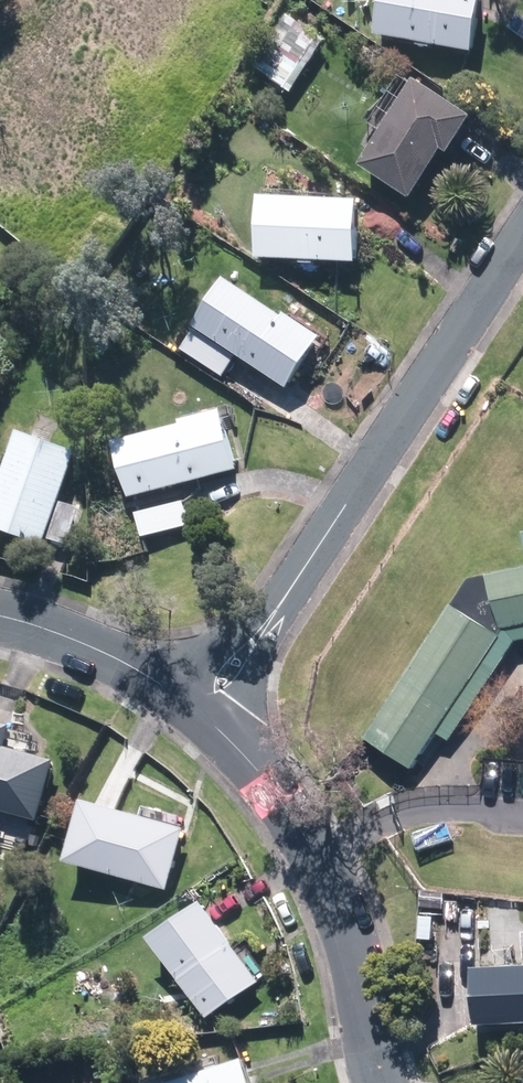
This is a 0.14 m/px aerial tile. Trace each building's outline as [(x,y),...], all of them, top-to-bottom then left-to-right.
[(376,38),(473,57),(484,0),(384,0),(376,38)] [(253,68),(292,93),(327,40),(288,15),(253,68)] [(417,86),(362,168),(411,201),(445,151),(448,154),(470,122),(417,86)] [(261,202),(258,261),(357,266),(360,207),(261,202)] [(228,283),(197,331),(288,391),(321,342),(286,319),(286,320),(228,283)] [(117,448),(132,500),(237,472),(221,414),(184,424),(186,429),(117,448)] [(22,436),(0,496),(0,530),(43,546),(77,456),(22,436)] [(490,577),(501,631),(522,626),(522,570),(490,577)] [(364,739),(412,770),(500,638),(453,606),(364,739)] [(38,823),(55,763),(7,750),(12,731),(0,728),(0,813),(38,823)] [(84,805),(68,865),(167,891),(183,831),(84,805)] [(201,906),(152,942),(208,1019),(257,983),(201,906)] [(476,1025),(522,1022),(522,967),(473,969),(476,1025)] [(185,1082),(252,1082),(245,1063),(185,1082)]
